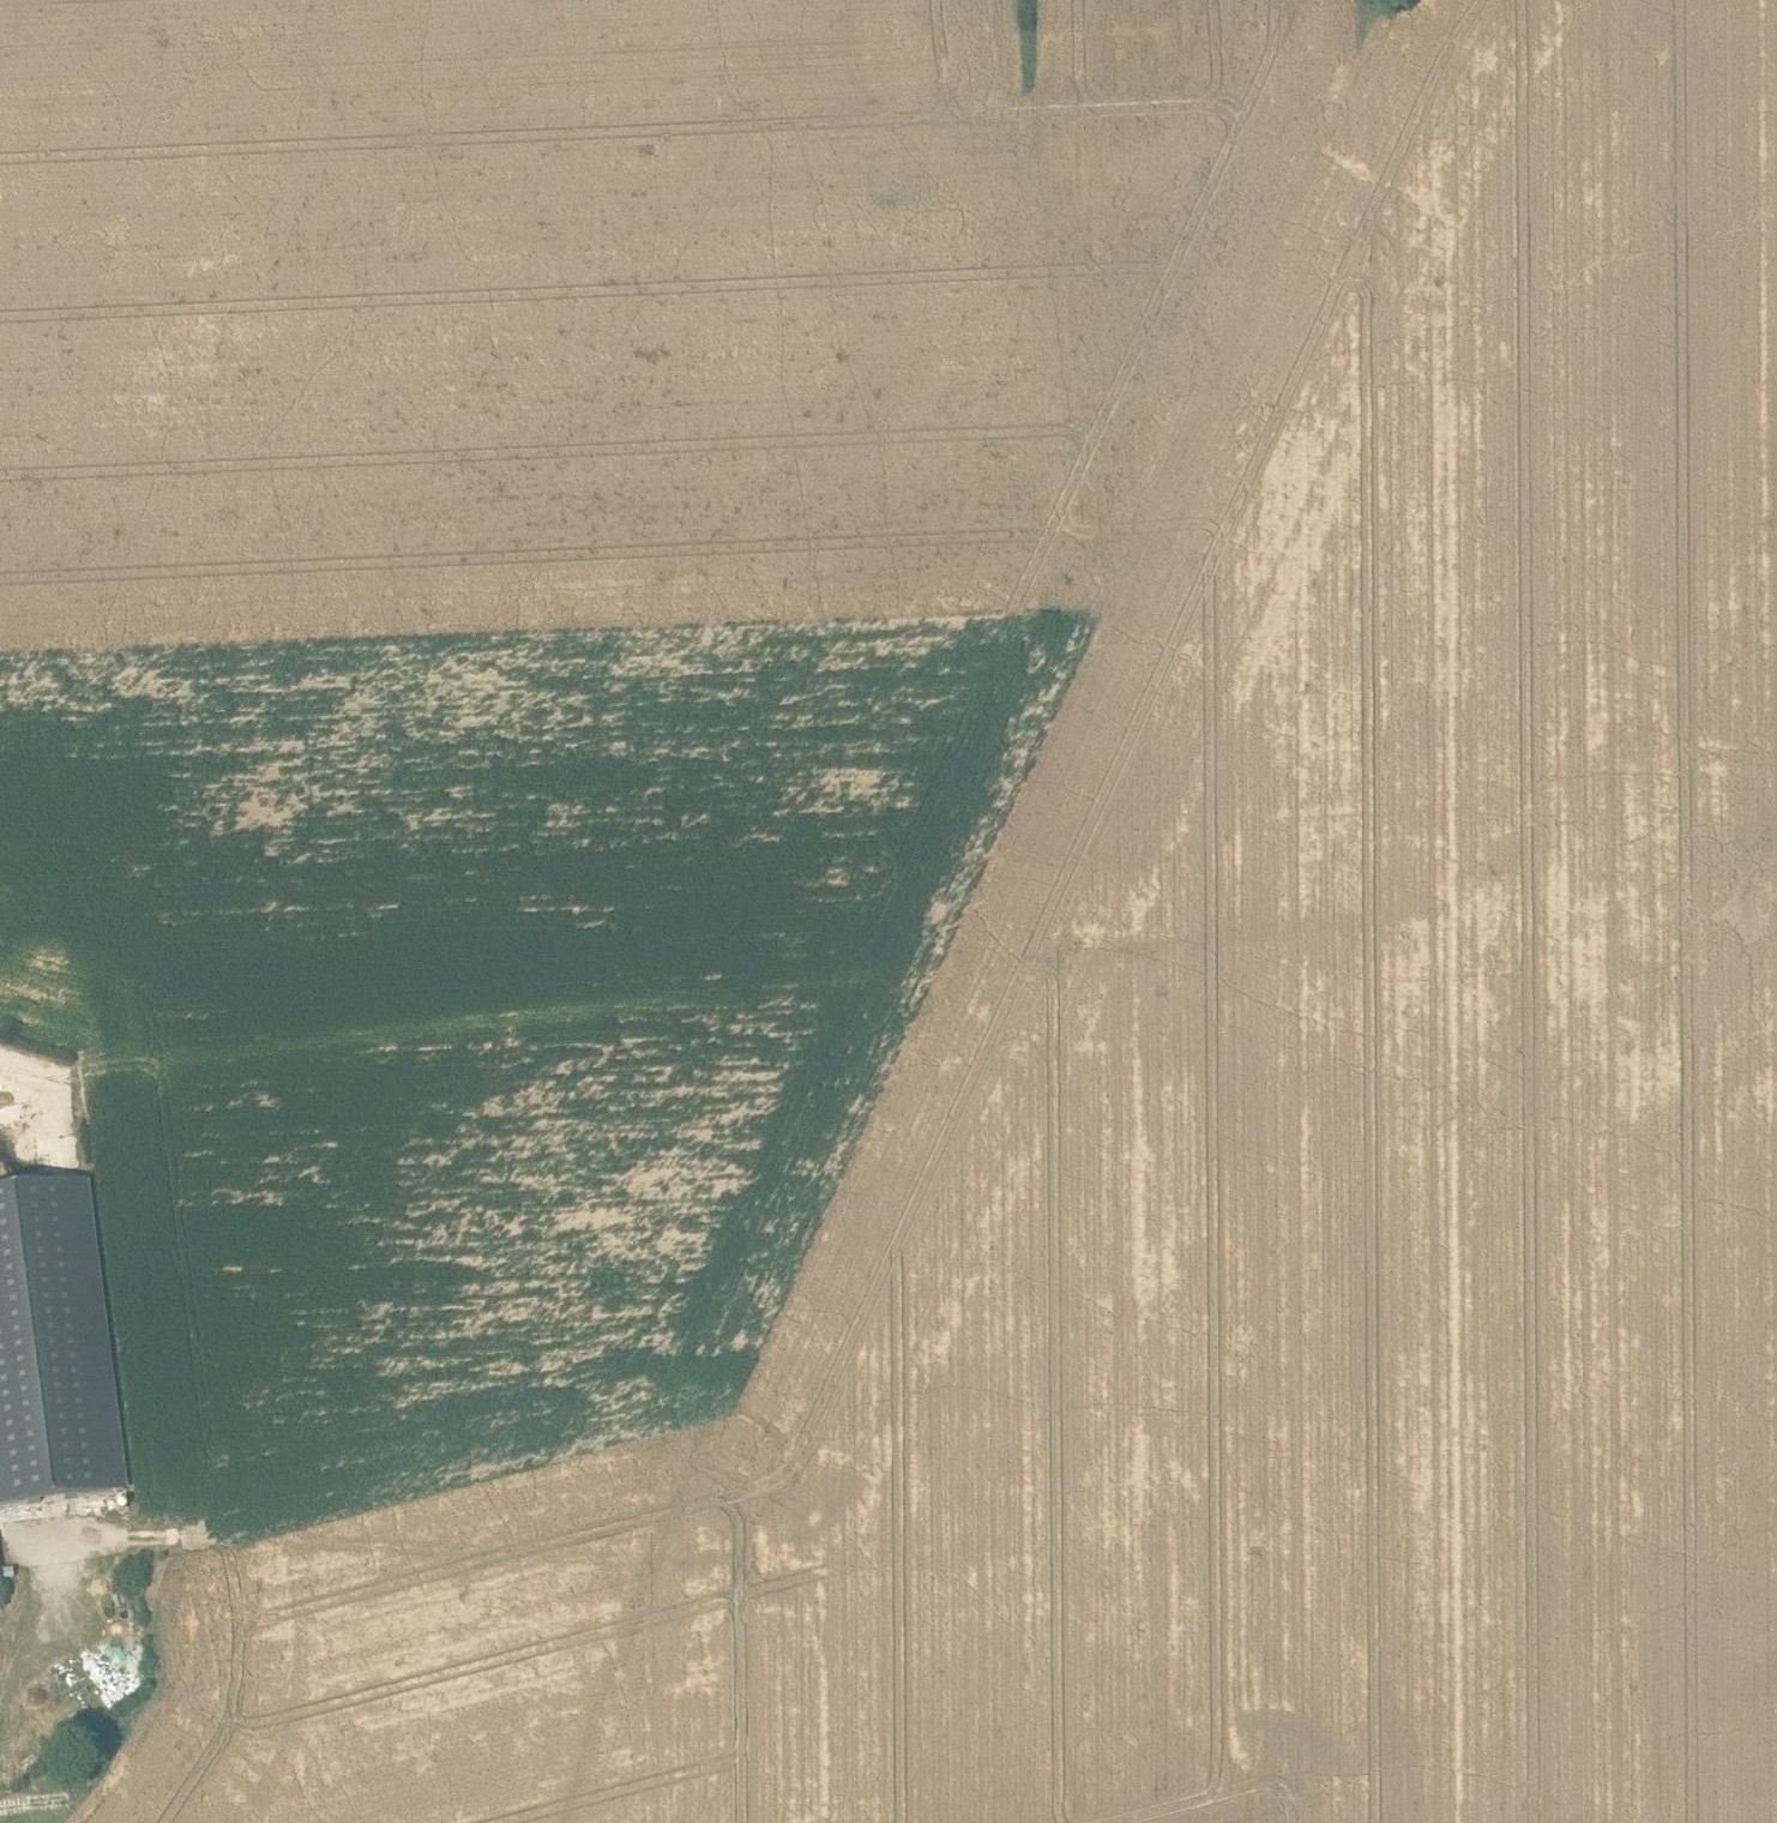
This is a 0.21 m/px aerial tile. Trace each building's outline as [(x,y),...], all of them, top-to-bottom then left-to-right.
[(92,1184),(0,1195),(0,1508),(130,1492),(92,1184)]
